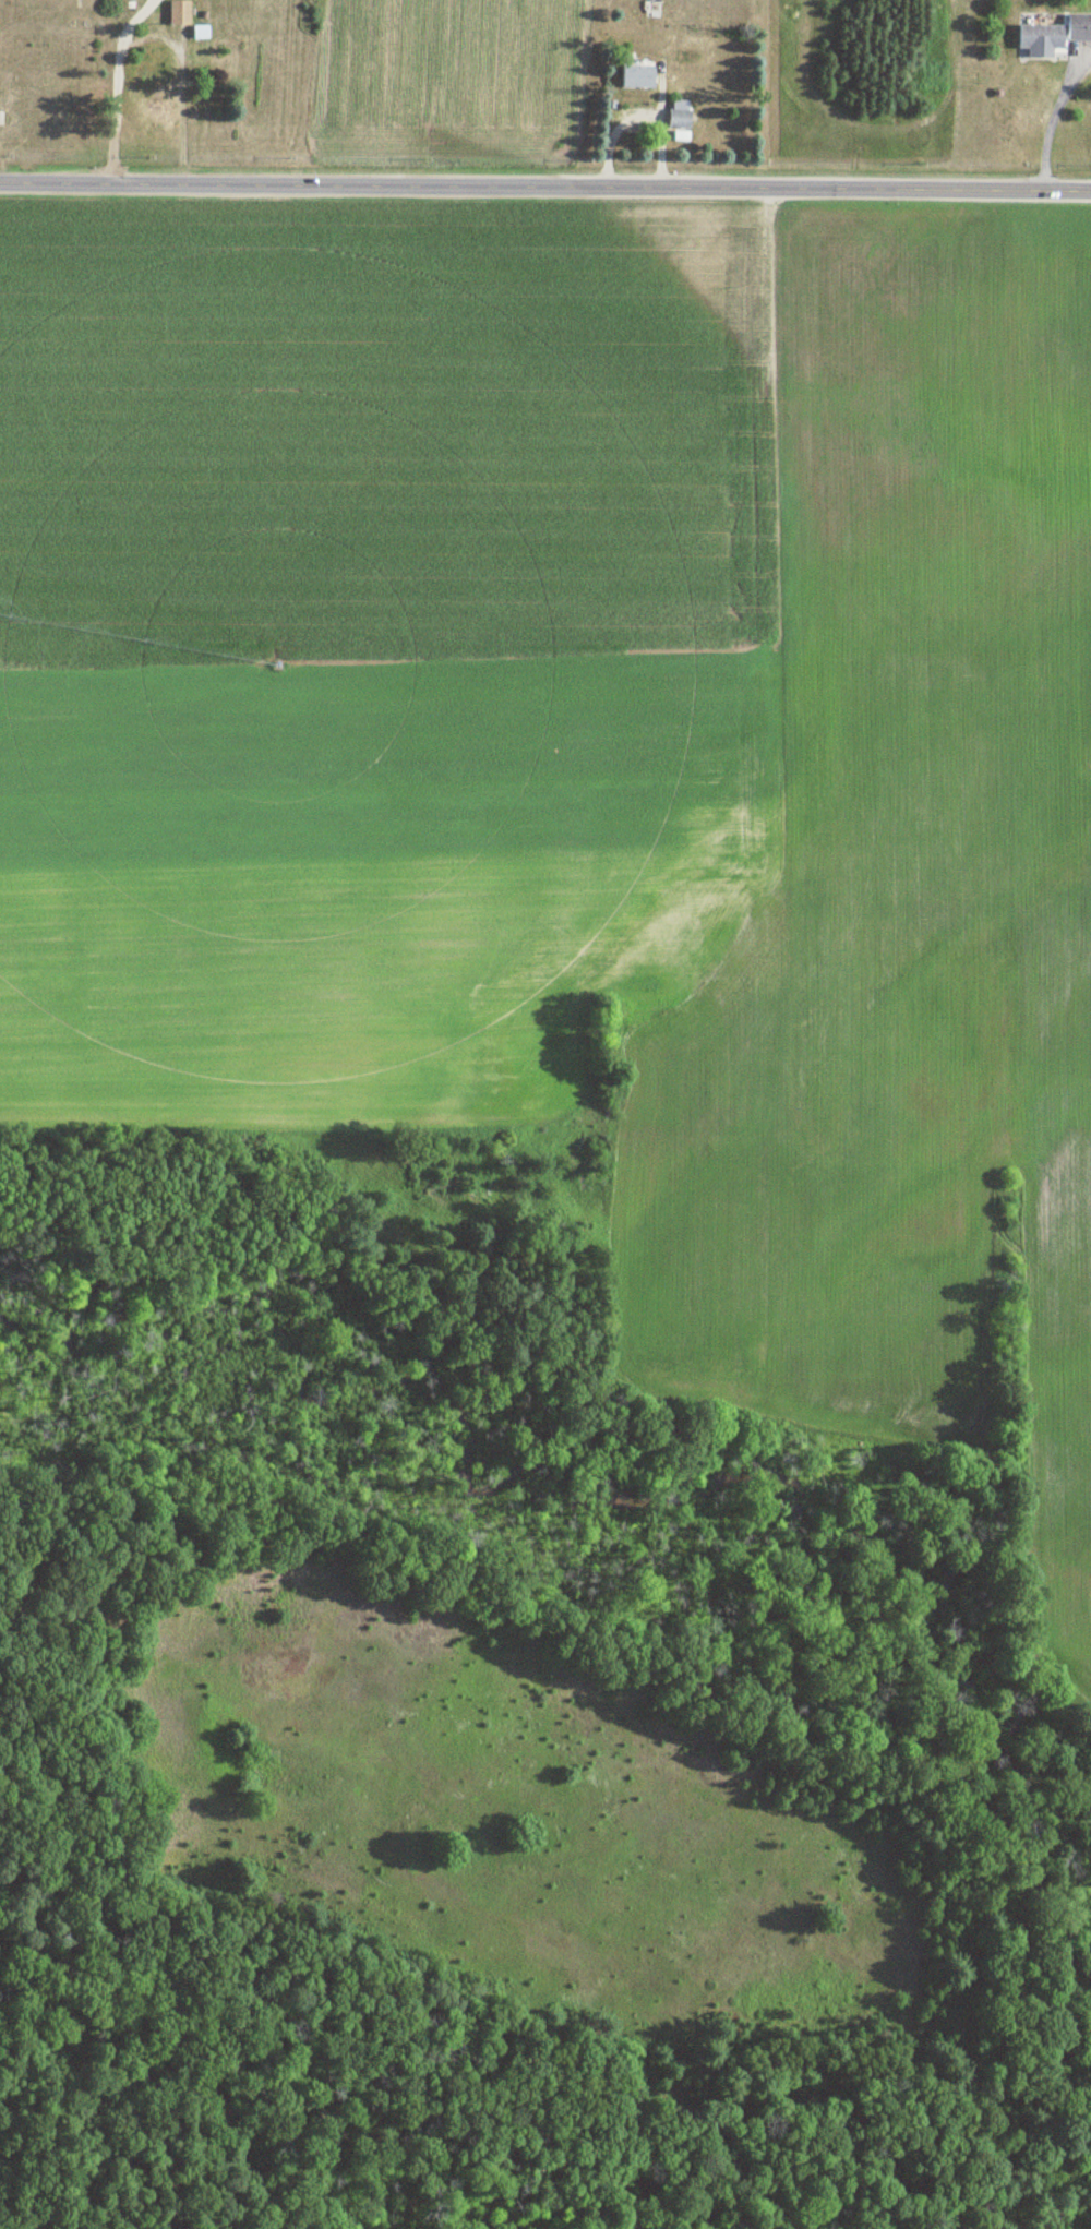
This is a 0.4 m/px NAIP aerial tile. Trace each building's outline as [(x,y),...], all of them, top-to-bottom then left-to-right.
[(192,0),(172,0),(172,24),(192,24),(192,0)] [(1011,25),(1011,47),(1021,47),(1021,57),(1048,57),(1048,48),(1061,48),(1061,41),(1090,41),(1090,14),(1060,14),(1060,25),(1011,25)] [(648,64),(615,64),(615,88),(648,88),(648,64)] [(684,110),(663,110),(663,128),(684,128),(684,110)]
